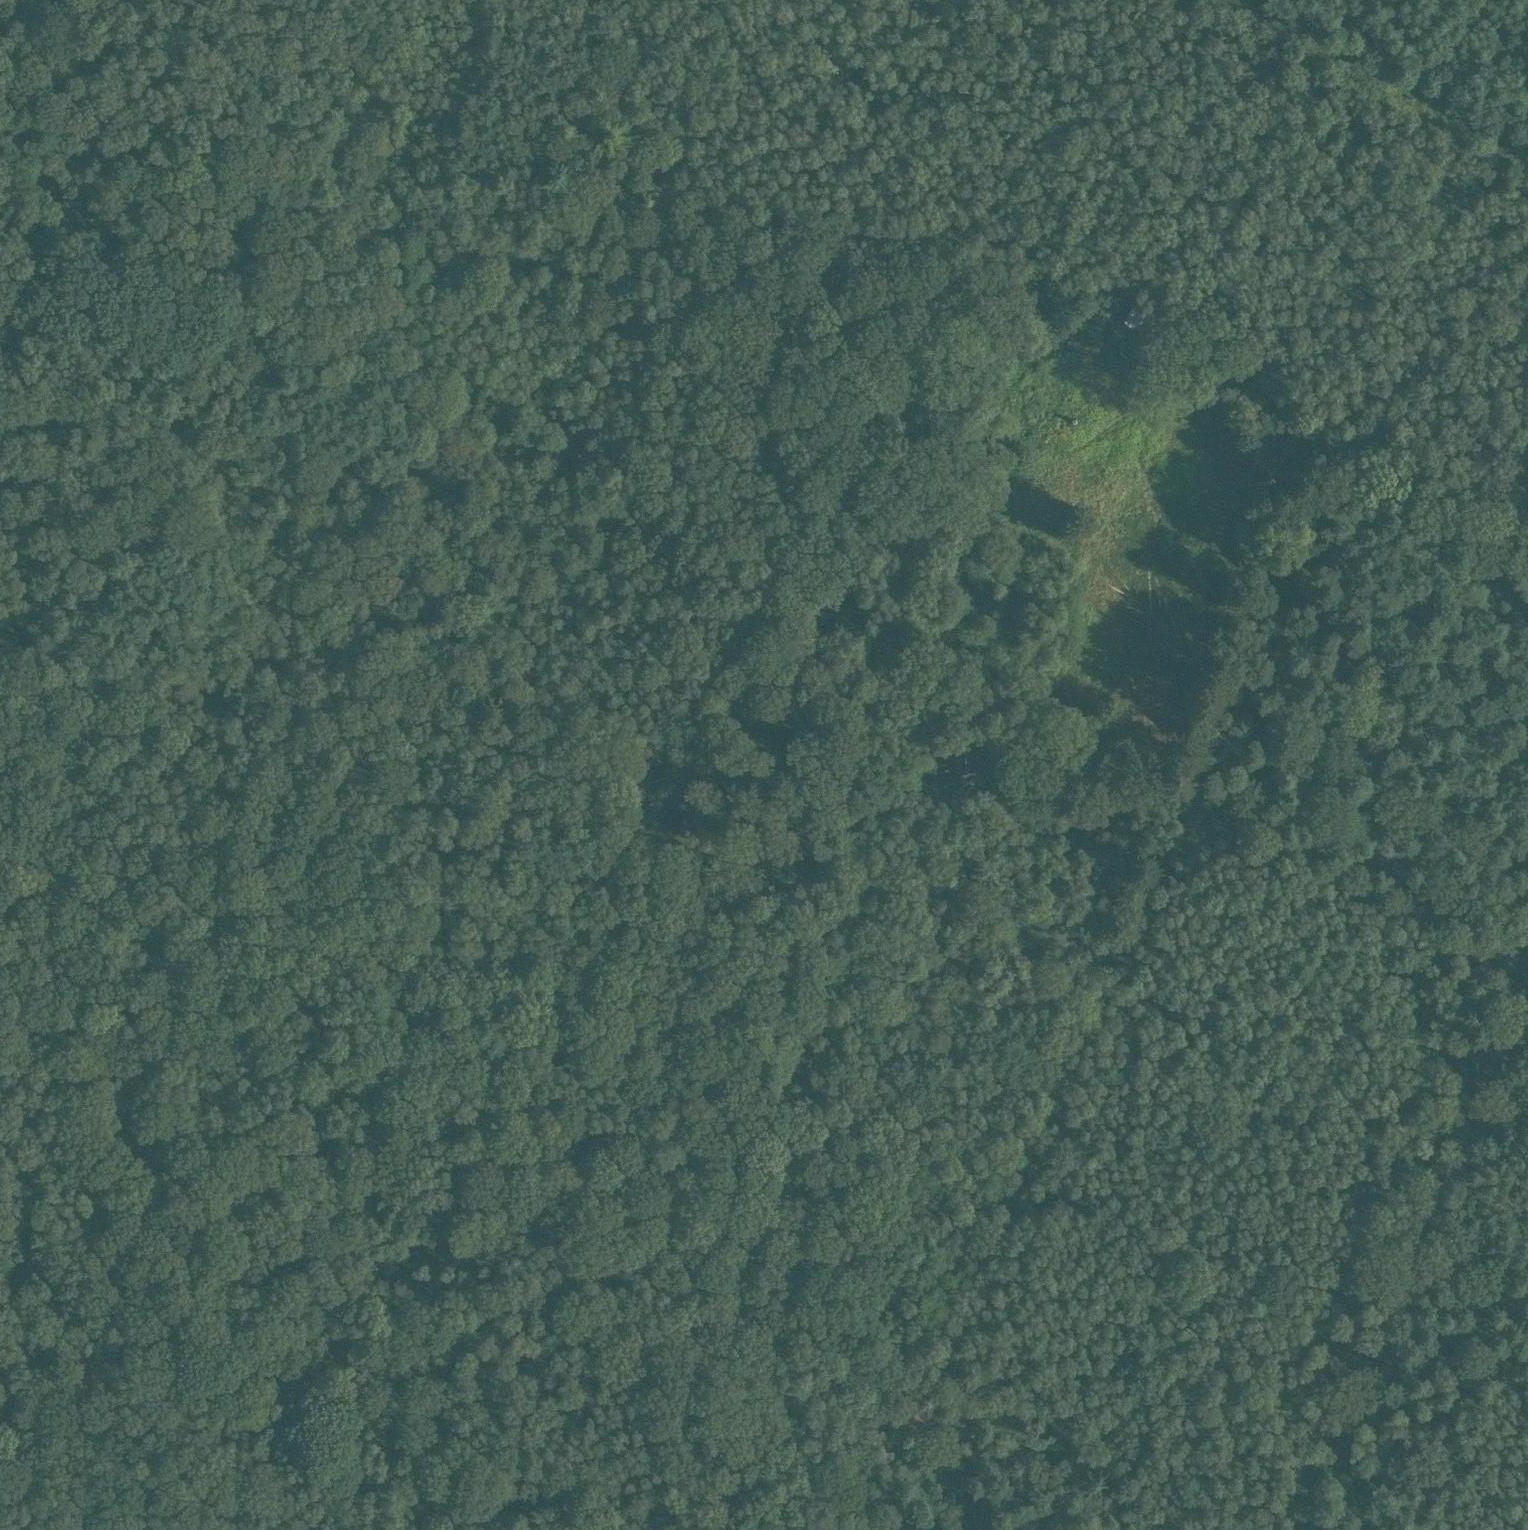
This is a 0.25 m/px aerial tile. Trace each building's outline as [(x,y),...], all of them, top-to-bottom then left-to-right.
[(1124,325),(1139,331),(1137,336),(1154,343),(1165,318),(1147,311),(1132,305),(1124,325)]
